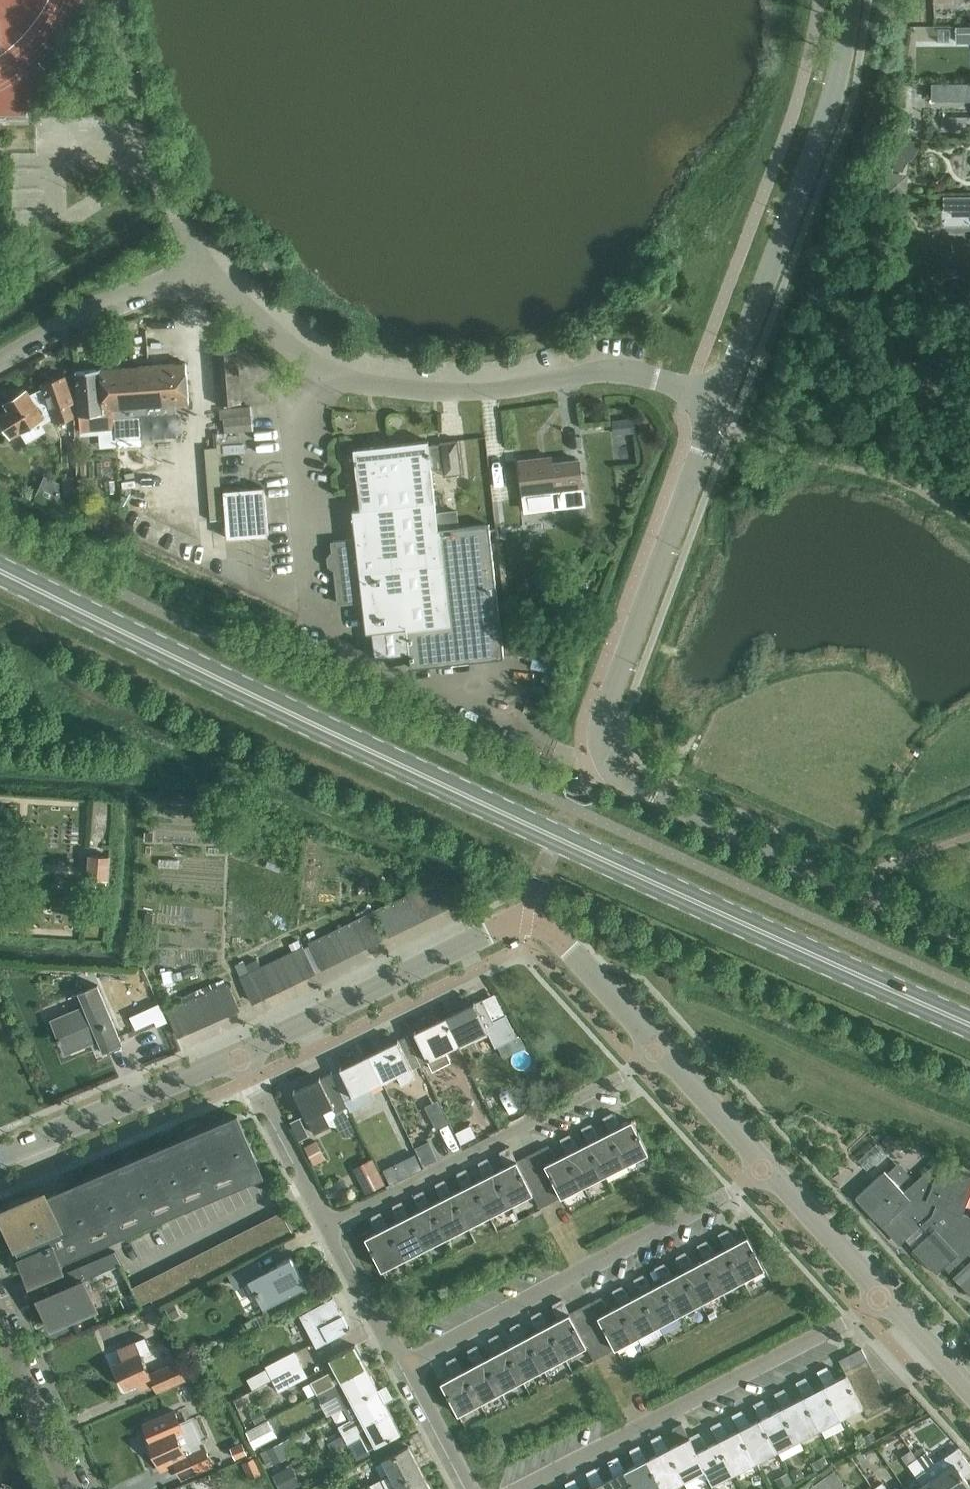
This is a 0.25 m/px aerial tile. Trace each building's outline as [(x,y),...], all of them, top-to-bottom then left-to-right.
[(933,83),(933,98),(969,99),(969,83),(933,83)] [(212,352),(217,404),(241,402),(236,350),(212,352)] [(77,370),(82,430),(115,427),(114,407),(189,401),(185,362),(77,370)] [(44,389),(54,416),(55,420),(74,414),(70,402),(74,401),(64,374),(42,382),(44,389)] [(44,389),(32,393),(29,389),(4,403),(9,410),(0,415),(0,416),(12,436),(39,419),(42,422),(54,416),(44,389)] [(225,431),(253,428),(251,404),(220,407),(221,417),(224,416),(225,431)] [(123,429),(125,445),(144,444),(143,427),(123,429)] [(443,475),(461,473),(457,439),(439,441),(440,444),(429,445),(428,440),(353,448),(360,509),(353,509),(356,539),(332,542),(333,552),(331,553),(328,556),(329,564),(333,567),(335,567),(339,603),(363,600),(367,631),(372,631),(375,657),(409,653),(411,667),(508,657),(489,524),(438,529),(431,468),(442,467),(443,475)] [(579,459),(540,463),(539,458),(519,460),(524,495),(582,487),(579,459)] [(63,476),(65,496),(76,495),(74,475),(63,476)] [(249,499),(249,497),(225,499),(229,548),(253,546),(253,544),(265,543),(265,545),(269,544),(265,496),(261,496),(261,498),(249,499)] [(88,876),(108,878),(110,854),(89,852),(88,876)] [(426,884),(439,909),(449,904),(437,879),(426,884)] [(429,914),(439,909),(426,884),(417,889),(429,914)] [(419,918),(429,914),(417,889),(407,894),(419,918)] [(409,923),(419,918),(407,894),(397,899),(409,923)] [(399,928),(409,923),(397,899),(387,904),(399,928)] [(389,933),(399,928),(387,904),(377,909),(389,933)] [(359,917),(371,942),(381,937),(369,912),(359,917)] [(361,947),(371,942),(359,917),(349,922),(361,947)] [(351,952),(361,947),(349,922),(339,927),(351,952)] [(341,957),(351,952),(339,927),(329,932),(341,957)] [(331,962),(341,957),(329,932),(319,937),(331,962)] [(321,967),(331,962),(319,937),(309,942),(321,967)] [(291,951),(304,975),(314,970),(302,945),(291,951)] [(293,981),(304,975),(291,951),(281,956),(293,981)] [(283,986),(293,981),(281,956),(271,961),(283,986)] [(273,991),(283,986),(271,961),(261,966),(273,991)] [(263,996),(273,991),(261,966),(250,971),(263,996)] [(252,1001),(263,996),(250,971),(239,977),(252,1001)] [(217,987),(218,986),(215,979),(204,985),(218,1016),(228,1011),(217,987)] [(217,987),(228,1011),(238,1006),(227,982),(218,986),(217,987)] [(104,1050),(121,1043),(97,985),(80,992),(85,1005),(51,1019),(65,1053),(100,1038),(104,1050)] [(208,1020),(218,1016),(204,985),(194,989),(208,1020)] [(197,1025),(208,1020),(194,989),(181,995),(184,1002),(186,1001),(197,1025)] [(445,1016),(459,1045),(489,1030),(496,1045),(501,1043),(504,1051),(520,1043),(495,992),(445,1016)] [(187,1030),(197,1025),(186,1001),(184,1002),(176,1006),(187,1030)] [(177,1035),(187,1030),(176,1006),(166,1010),(177,1035)] [(446,1051),(459,1045),(445,1016),(408,1035),(421,1062),(429,1058),(433,1068),(451,1059),(446,1051)] [(421,1063),(421,1062),(408,1035),(370,1053),(384,1081),(397,1075),(402,1084),(417,1076),(412,1068),(421,1063)] [(371,1088),(384,1081),(370,1053),(332,1071),(348,1104),(351,1110),(376,1098),(371,1088)] [(335,1111),(348,1104),(332,1071),(293,1091),(306,1118),(332,1105),(335,1111)] [(477,1111),(458,1119),(445,1087),(432,1092),(443,1120),(433,1124),(441,1145),(483,1127),(477,1111)] [(71,1260),(69,1254),(265,1172),(239,1110),(43,1192),(40,1187),(0,1203),(31,1277),(71,1260)] [(610,1131),(626,1164),(648,1152),(632,1120),(622,1125),(613,1111),(603,1116),(611,1131),(610,1131)] [(323,1119),(309,1122),(315,1152),(329,1149),(323,1119)] [(626,1164),(610,1131),(601,1136),(591,1121),(581,1126),(589,1142),(588,1142),(605,1175),(626,1164)] [(605,1175),(588,1142),(579,1147),(569,1132),(559,1137),(568,1153),(567,1153),(583,1185),(605,1175)] [(882,1139),(892,1149),(898,1144),(888,1133),(882,1139)] [(583,1185),(567,1153),(558,1158),(549,1144),(538,1150),(545,1164),(546,1164),(562,1196),(583,1185)] [(359,1155),(371,1183),(393,1174),(381,1145),(359,1155)] [(516,1161),(517,1160),(508,1145),(499,1149),(505,1166),(495,1172),(511,1203),(532,1193),(516,1161)] [(540,1207),(562,1196),(546,1164),(545,1164),(538,1150),(517,1160),(516,1161),(532,1193),(532,1192),(540,1207)] [(511,1203),(495,1172),(487,1155),(478,1160),(484,1177),(473,1182),(489,1214),(511,1203)] [(962,1214),(969,1195),(969,1176),(935,1162),(902,1192),(883,1171),(854,1197),(898,1245),(920,1225),(928,1234),(912,1248),(935,1273),(943,1266),(969,1295),(969,1215),(969,1216),(962,1214)] [(489,1214),(473,1182),(465,1166),(456,1171),(462,1188),(452,1193),(468,1225),(489,1214)] [(468,1225),(452,1193),(444,1177),(435,1182),(441,1199),(431,1204),(447,1236),(468,1225)] [(447,1236),(431,1204),(423,1188),(414,1193),(419,1210),(409,1215),(425,1246),(447,1236)] [(425,1246),(409,1215),(401,1199),(392,1203),(398,1221),(388,1226),(404,1257),(425,1246)] [(404,1257),(388,1226),(380,1210),(371,1214),(377,1231),(366,1237),(382,1268),(404,1257)] [(725,1248),(742,1280),(765,1268),(748,1236),(737,1242),(727,1228),(718,1232),(726,1248),(725,1248)] [(742,1280),(725,1248),(716,1253),(706,1239),(697,1244),(705,1259),(704,1259),(721,1291),(742,1280)] [(721,1291),(704,1259),(695,1264),(686,1249),(676,1254),(684,1270),(683,1271),(700,1303),(721,1291)] [(293,1290),(304,1284),(298,1272),(299,1271),(291,1256),(276,1263),(277,1264),(260,1273),(254,1261),(229,1274),(236,1287),(251,1279),(257,1290),(256,1290),(264,1307),(293,1291),(293,1290)] [(700,1303),(683,1271),(674,1275),(664,1261),(655,1266),(663,1281),(662,1282),(679,1314),(700,1303)] [(679,1314),(662,1282),(653,1287),(643,1272),(633,1278),(642,1293),(641,1293),(658,1325),(679,1314)] [(40,1297),(52,1325),(96,1306),(84,1279),(40,1297)] [(658,1325),(641,1293),(632,1298),(621,1284),(612,1289),(621,1304),(620,1304),(637,1336),(658,1325)] [(637,1336),(620,1304),(611,1309),(601,1295),(590,1301),(598,1316),(599,1316),(616,1348),(637,1336)] [(350,1324),(348,1325),(333,1296),(299,1314),(316,1346),(352,1327),(350,1324)] [(568,1313),(570,1312),(561,1298),(552,1303),(558,1318),(548,1324),(547,1324),(564,1356),(585,1345),(568,1313)] [(594,1359),(616,1348),(599,1316),(598,1316),(590,1301),(570,1312),(568,1313),(585,1345),(586,1345),(594,1359)] [(547,1324),(548,1324),(541,1309),(531,1314),(537,1330),(526,1335),(543,1368),(564,1356),(547,1324)] [(543,1368),(526,1335),(519,1320),(510,1325),(516,1341),(505,1347),(522,1379),(543,1368)] [(522,1379),(505,1347),(498,1331),(489,1336),(494,1352),(484,1358),(501,1390),(522,1379)] [(177,1358),(147,1372),(139,1352),(150,1347),(145,1334),(118,1347),(123,1359),(114,1363),(124,1386),(136,1381),(139,1387),(152,1381),(156,1391),(187,1378),(177,1358)] [(501,1390),(484,1358),(477,1343),(467,1348),(473,1364),(463,1369),(480,1401),(501,1390)] [(341,1380),(366,1366),(355,1345),(330,1358),(336,1370),(317,1380),(323,1390),(334,1384),(341,1380)] [(272,1377),(301,1362),(294,1348),(265,1364),(272,1377)] [(844,1370),(867,1359),(861,1348),(839,1360),(844,1370)] [(480,1401),(463,1369),(456,1354),(446,1359),(452,1375),(441,1381),(458,1413),(480,1401)] [(850,1381),(872,1369),(867,1359),(844,1370),(846,1374),(847,1374),(850,1381)] [(301,1362),(272,1377),(279,1390),(308,1374),(301,1362)] [(352,1401),(378,1388),(366,1366),(341,1380),(352,1401)] [(847,1374),(846,1374),(835,1380),(826,1366),(817,1371),(825,1385),(841,1417),(862,1406),(866,1414),(889,1402),(883,1391),(861,1402),(856,1392),(850,1381),(847,1374)] [(856,1392),(878,1380),(872,1369),(850,1381),(856,1392)] [(841,1417),(825,1385),(814,1391),(804,1377),(795,1382),(803,1396),(819,1429),(841,1417)] [(861,1402),(883,1391),(878,1380),(856,1392),(861,1402)] [(334,1384),(323,1390),(327,1398),(338,1393),(334,1384)] [(364,1423),(389,1409),(378,1388),(352,1401),(364,1423)] [(819,1429),(803,1396),(793,1401),(784,1388),(774,1393),(782,1407),(798,1440),(819,1429)] [(798,1440),(782,1407),(772,1412),(763,1399),(753,1404),(761,1418),(777,1450),(798,1440)] [(257,1433),(283,1423),(277,1406),(250,1416),(257,1433)] [(192,1415),(179,1421),(174,1409),(143,1423),(150,1438),(148,1439),(161,1469),(178,1461),(185,1475),(212,1463),(203,1444),(202,1445),(200,1442),(203,1441),(192,1415)] [(389,1409),(364,1423),(375,1445),(401,1432),(389,1409)] [(777,1450),(761,1418),(750,1424),(740,1410),(731,1415),(739,1429),(755,1462),(777,1450)] [(345,1433),(356,1427),(351,1417),(340,1423),(345,1433)] [(755,1462),(739,1429),(729,1435),(719,1421),(710,1426),(718,1440),(734,1473),(755,1462)] [(705,1468),(688,1437),(681,1423),(672,1427),(678,1442),(667,1448),(683,1479),(705,1468)] [(356,1427),(345,1433),(350,1441),(361,1435),(356,1427)] [(734,1473),(718,1440),(707,1446),(697,1432),(688,1437),(705,1468),(713,1484),(734,1473)] [(914,1457),(934,1445),(926,1432),(906,1444),(914,1457)] [(264,1438),(270,1454),(280,1450),(274,1434),(264,1438)] [(667,1448),(660,1434),(651,1438),(657,1453),(646,1459),(661,1488),(665,1488),(683,1479),(667,1448)] [(646,1459),(639,1444),(629,1449),(635,1464),(626,1469),(624,1470),(634,1488),(661,1488),(646,1459)] [(395,1484),(421,1470),(408,1446),(383,1459),(395,1484)] [(938,1488),(964,1488),(969,1485),(962,1476),(969,1471),(969,1464),(958,1446),(933,1463),(925,1451),(916,1457),(938,1488)] [(626,1469),(618,1455),(608,1460),(613,1476),(603,1481),(607,1488),(634,1488),(624,1470),(626,1469)] [(916,1457),(907,1464),(921,1484),(914,1488),(938,1488),(916,1457)] [(830,1488),(845,1488),(832,1470),(829,1465),(819,1472),(830,1488)] [(603,1481),(596,1466),(587,1471),(592,1487),(588,1488),(607,1488),(603,1481)] [(395,1484),(398,1488),(431,1488),(421,1470),(395,1484)] [(819,1472),(808,1478),(809,1480),(799,1487),(801,1488),(830,1488),(819,1472)] [(388,1487),(383,1477),(369,1484),(372,1488),(385,1488),(388,1487)] [(575,1477),(566,1482),(568,1488),(581,1488),(575,1477)]
